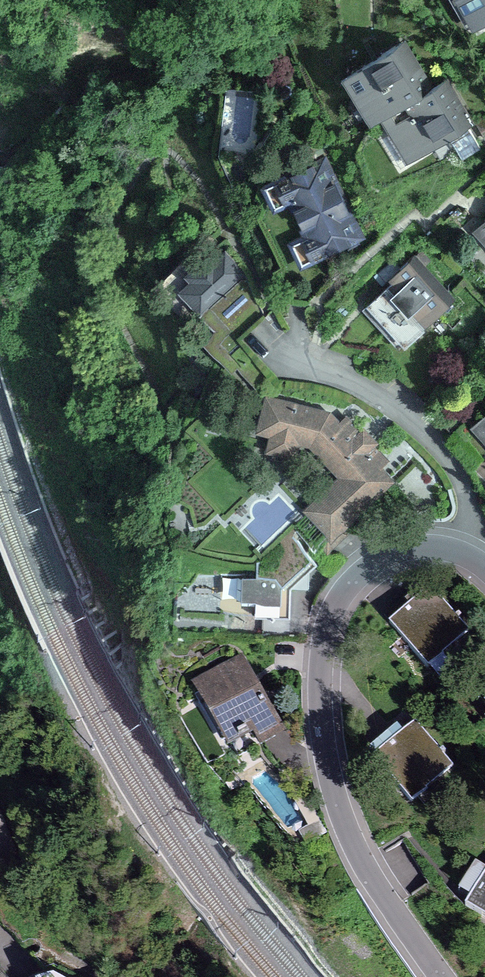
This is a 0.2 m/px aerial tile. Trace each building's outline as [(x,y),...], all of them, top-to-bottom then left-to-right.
[(479,38),(484,34),(484,0),(457,0),(479,38)] [(399,48),(339,85),(370,136),(381,129),(408,173),(466,138),(439,93),(430,98),(399,48)] [(323,165),(272,186),(305,264),(356,243),(323,165)] [(473,238),(484,249),(484,224),(473,238)] [(217,252),(179,288),(227,340),(265,304),(217,252)] [(417,262),(376,302),(421,350),(463,310),(417,262)] [(350,412),(272,395),(263,438),(280,441),(277,454),(308,461),(312,444),(349,478),(316,513),(347,541),(406,476),(386,457),(392,450),(350,412)] [(471,432),(484,446),(484,419),(471,432)] [(297,541),(244,588),(246,626),(284,625),(283,592),(316,562),(297,541)] [(427,588),(390,625),(438,672),(475,634),(427,588)] [(255,664),(206,691),(241,754),(289,728),(255,664)] [(424,725),(385,759),(427,806),(465,773),(424,725)] [(475,908),(484,912),(484,884),(475,908)]
